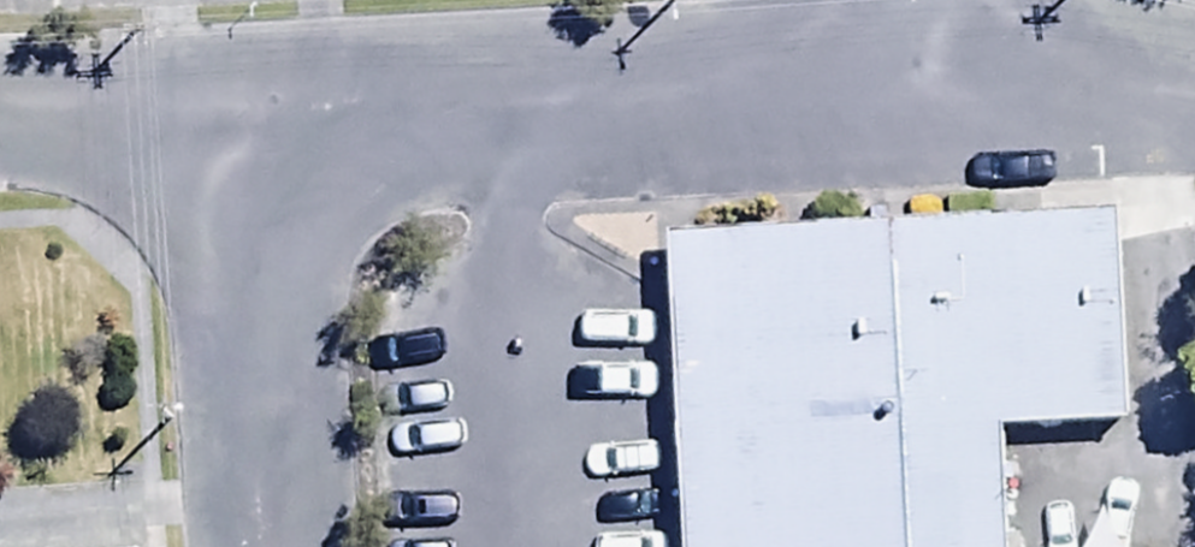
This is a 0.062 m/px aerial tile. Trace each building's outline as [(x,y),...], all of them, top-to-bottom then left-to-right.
[(1128,222),(677,249),(695,546),(1038,546),(1032,441),(1140,434),(1128,222)]
